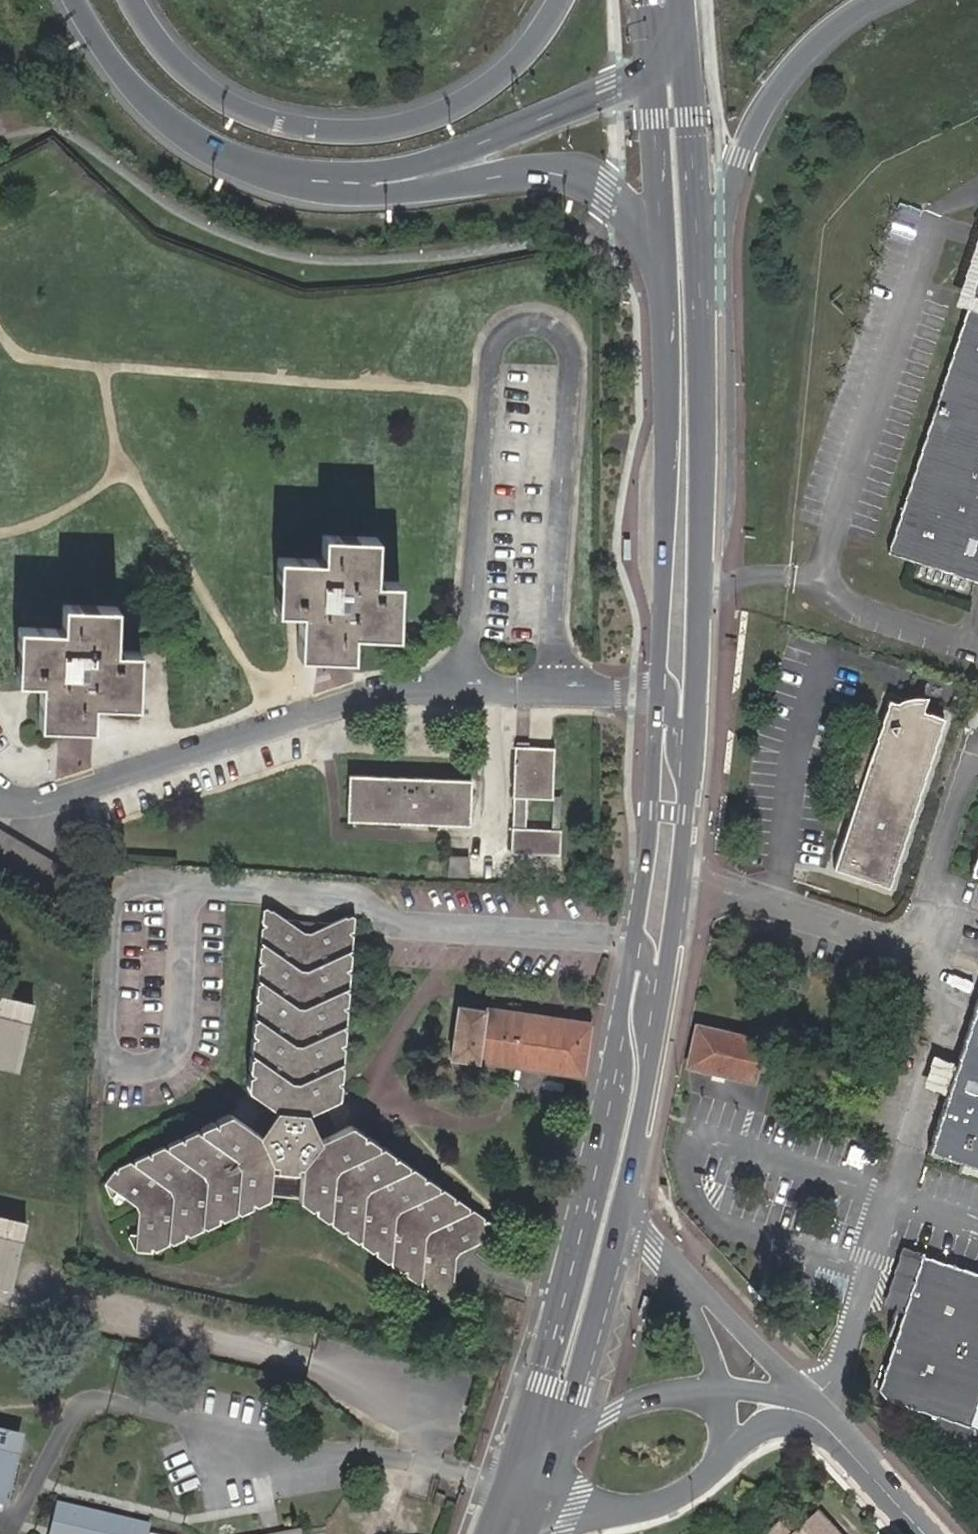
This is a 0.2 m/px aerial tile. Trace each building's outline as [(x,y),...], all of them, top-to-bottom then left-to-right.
[(888,554),(977,584),(977,274),(888,554)] [(318,645),(352,647),(352,635),(395,636),(398,583),(374,582),(375,538),(322,536),(321,559),(278,557),(276,612),(300,613),(298,656),(317,657),(318,645)] [(60,713),(93,715),(93,704),(136,705),(138,652),(114,651),(116,607),(62,605),(61,628),(19,627),(16,681),(41,683),(39,725),(59,727),(60,713)] [(352,659),(352,647),(318,645),(317,657),(334,658),(352,659)] [(890,886),(944,717),(889,699),(873,749),(863,746),(858,762),(868,765),(835,868),(890,886)] [(92,728),(93,715),(60,713),(59,727),(74,727),(92,728)] [(553,750),(515,748),(510,852),(559,854),(560,830),(525,829),(525,798),(551,799),(553,750)] [(469,779),(349,776),(348,822),(468,825),(469,779)] [(50,894),(58,880),(70,887),(76,877),(0,831),(0,864),(50,894)] [(468,858),(449,857),(448,876),(468,877),(468,858)] [(116,1172),(106,1184),(134,1204),(138,1213),(135,1246),(149,1247),(150,1240),(165,1240),(166,1233),(182,1233),(182,1225),(200,1226),(201,1215),(216,1216),(217,1207),(234,1208),(235,1200),(250,1201),(251,1194),(268,1195),(272,1159),(301,1162),(299,1196),(316,1199),(315,1206),(330,1209),(329,1216),(346,1220),(346,1227),(361,1229),(360,1239),(376,1242),(376,1248),(390,1251),(389,1259),(406,1262),(406,1271),(420,1273),(420,1281),(436,1284),(436,1291),(451,1294),(455,1259),(461,1251),(492,1236),(482,1222),(477,1225),(467,1213),(461,1216),(451,1201),(447,1203),(438,1189),(431,1193),(422,1181),(418,1183),(407,1167),(401,1171),(392,1158),(387,1161),(377,1148),(371,1151),(362,1138),(357,1141),(347,1127),(317,1142),(314,1136),(336,1125),(329,1108),(306,1118),(304,1114),(336,1099),(331,1082),(335,1082),(331,1065),(337,1063),(333,1046),(337,1044),(333,1029),(340,1026),(336,1010),(342,1008),(339,991),(345,988),(341,971),(345,969),(342,955),(347,952),(344,936),(349,934),(345,919),(310,933),(302,932),(271,913),(266,925),(270,926),(262,944),(267,947),(262,961),(267,963),(260,981),(264,983),(258,998),(263,1000),(256,1018),(260,1020),(254,1034),(260,1037),(252,1055),(258,1058),(252,1073),(255,1075),(249,1090),(277,1111),(260,1136),(231,1115),(221,1128),(215,1124),(206,1138),(198,1132),(187,1145),(181,1141),(172,1152),(164,1147),(154,1160),(148,1155),(139,1168),(132,1163),(122,1176),(116,1172)] [(18,1065),(32,1005),(0,997),(0,1061),(18,1065)] [(977,1170),(977,998),(927,1154),(977,1170)] [(582,1076),(590,1026),(458,1007),(451,1057),(582,1076)] [(752,1080),(762,1041),(698,1026),(688,1065),(752,1080)] [(948,1094),(957,1066),(933,1059),(925,1086),(948,1094)] [(0,1218),(0,1280),(11,1282),(25,1223),(0,1218)] [(901,1316),(921,1255),(901,1248),(881,1310),(901,1316)] [(878,1389),(887,1400),(968,1425),(977,1396),(977,1273),(921,1255),(901,1316),(878,1389)] [(0,1439),(0,1500),(3,1500),(18,1444),(0,1439)] [(117,1523),(56,1508),(50,1530),(62,1533),(114,1533),(117,1523)] [(816,1511),(792,1533),(780,1521),(768,1532),(770,1533),(836,1533),(816,1511)] [(128,1526),(117,1523),(114,1533),(126,1533),(128,1526)] [(146,1530),(128,1526),(126,1533),(145,1533),(146,1530)]
